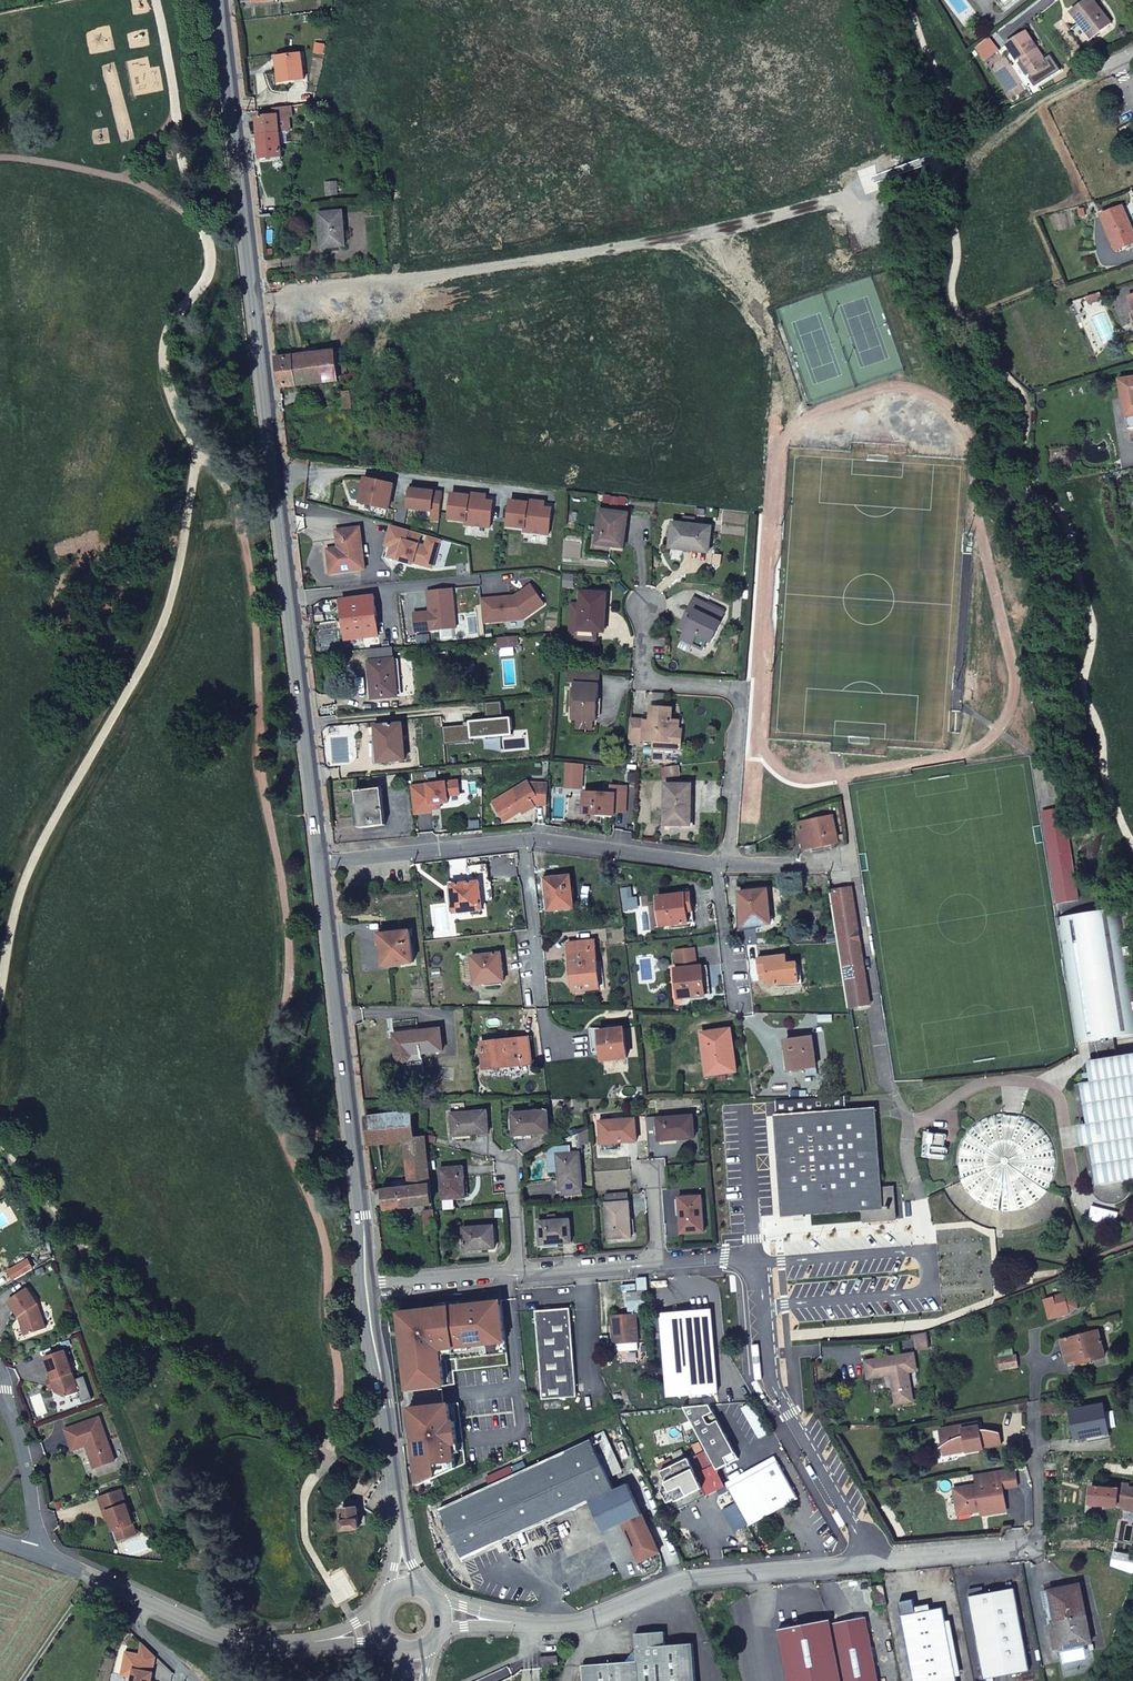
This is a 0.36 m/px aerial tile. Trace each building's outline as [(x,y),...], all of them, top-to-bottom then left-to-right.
[(1000,2),(1005,10),(1010,6),(1005,0),(1003,0),(1000,2)] [(1094,0),(1074,15),(1082,26),(1072,34),(1087,54),(1098,46),(1095,41),(1114,27),(1094,0)] [(1010,47),(1020,63),(1023,61),(1034,78),(1050,68),(1029,34),(1010,47)] [(323,47),(315,45),(314,53),(321,54),(323,47)] [(301,56),(279,58),(281,70),(277,70),(278,83),(304,80),(301,56)] [(1023,61),(1020,63),(1031,80),(1034,78),(1023,61)] [(275,109),(276,113),(276,117),(256,119),(258,137),(280,135),(290,133),(288,119),(291,118),(290,107),(275,109)] [(280,135),(258,137),(260,161),(282,158),(280,135)] [(255,170),(257,185),(265,184),(263,169),(255,170)] [(336,184),(326,185),(327,196),(337,195),(336,184)] [(342,213),(319,215),(321,249),(345,247),(342,213)] [(1130,250),(1129,248),(1132,246),(1132,237),(1122,213),(1102,222),(1118,256),(1130,250)] [(1101,295),(1088,299),(1090,306),(1103,302),(1101,295)] [(319,340),(304,342),(305,356),(320,355),(319,340)] [(277,359),(281,388),(347,380),(343,352),(320,355),(305,356),(277,359)] [(1132,416),(1132,379),(1119,381),(1126,417),(1132,416)] [(338,393),(340,407),(350,406),(348,392),(338,393)] [(366,480),(361,504),(389,510),(394,486),(366,480)] [(411,486),(408,509),(432,512),(431,521),(439,522),(443,494),(434,493),(422,491),(423,488),(411,486)] [(469,497),(452,495),(449,520),(466,522),(466,526),(490,528),(492,509),(485,508),(485,502),(486,496),(469,494),(469,497)] [(510,502),(508,527),(525,529),(524,532),(549,535),(551,516),(543,515),(544,508),(544,503),(528,501),(528,504),(510,502)] [(626,526),(627,514),(600,510),(595,545),(619,548),(622,526),(626,526)] [(712,528),(672,523),(669,549),(681,551),(682,547),(709,550),(712,528)] [(432,570),(441,541),(391,527),(386,544),(395,546),(393,553),(390,552),(388,559),(412,566),(413,564),(432,570)] [(365,570),(360,529),(335,531),(337,548),(338,555),(327,556),(330,574),(365,570)] [(326,549),(327,556),(338,555),(337,548),(326,549)] [(483,623),(524,621),(545,606),(531,586),(515,597),(508,598),(508,601),(505,602),(501,598),(481,600),(483,623)] [(453,589),(428,591),(430,612),(414,614),(415,632),(456,628),(453,589)] [(595,632),(596,632),(601,633),(602,607),(606,607),(607,594),(581,592),(580,606),(572,606),(569,642),(578,642),(578,631),(595,632)] [(341,601),(346,642),(378,637),(374,597),(341,601)] [(689,625),(682,621),(678,629),(685,633),(682,640),(703,650),(708,641),(711,643),(721,623),(719,622),(723,613),(694,598),(686,613),(693,617),(689,625)] [(686,613),(682,621),(689,625),(693,617),(686,613)] [(595,644),(596,632),(595,632),(578,631),(578,642),(595,644)] [(416,636),(417,644),(430,643),(429,635),(416,636)] [(516,644),(515,636),(497,637),(497,645),(516,644)] [(393,660),(392,648),(369,650),(370,662),(393,660)] [(370,662),(369,662),(372,700),(398,697),(395,660),(393,660),(370,662)] [(599,671),(569,670),(568,683),(575,684),(572,720),(576,721),(591,722),(596,722),(599,671)] [(502,703),(485,704),(487,721),(470,723),(471,727),(464,727),(464,726),(442,728),(444,746),(471,743),(471,740),(484,738),(485,750),(502,748),(501,737),(513,736),(511,719),(504,720),(502,703)] [(650,722),(630,720),(629,746),(641,746),(641,742),(645,742),(645,739),(653,740),(652,748),(667,749),(667,744),(678,744),(679,722),(671,721),(672,708),(651,707),(650,722)] [(591,722),(576,721),(575,730),(591,731),(591,722)] [(405,761),(402,724),(375,727),(378,763),(405,761)] [(566,777),(582,778),(583,765),(567,763),(566,777)] [(679,777),(678,767),(667,769),(668,778),(679,777)] [(566,777),(565,789),(581,789),(582,778),(566,777)] [(460,795),(458,782),(411,787),(415,815),(432,812),(432,810),(431,805),(440,804),(448,803),(448,796),(460,795)] [(548,806),(548,784),(530,783),(529,782),(494,802),(502,815),(514,808),(518,814),(523,810),(525,813),(534,808),(534,805),(548,806)] [(691,827),(691,786),(665,785),(664,826),(691,827)] [(611,795),(584,794),(583,816),(614,817),(615,813),(626,814),(627,788),(612,788),(611,795)] [(385,826),(380,790),(355,793),(360,830),(385,826)] [(514,808),(502,815),(506,821),(518,814),(514,808)] [(1046,812),(1061,904),(1079,902),(1064,809),(1046,812)] [(1057,905),(1061,904),(1046,812),(1042,812),(1057,905)] [(819,821),(823,847),(838,844),(833,818),(819,821)] [(803,851),(823,847),(819,821),(798,825),(803,851)] [(756,846),(746,848),(748,856),(758,854),(756,846)] [(574,909),(570,877),(544,880),(548,912),(574,909)] [(482,911),(479,883),(451,885),(454,914),(482,911)] [(853,889),(849,890),(866,998),(867,1006),(870,1006),(853,889)] [(771,926),(768,890),(739,893),(742,928),(771,926)] [(866,998),(849,890),(831,892),(849,1009),(867,1006),(866,998)] [(691,892),(685,892),(686,895),(657,897),(660,928),(695,924),(691,892)] [(1132,1036),(1132,988),(1120,909),(1058,919),(1078,1044),(1096,1041),(1116,1038),(1132,1036)] [(414,964),(411,932),(380,935),(383,967),(414,964)] [(596,962),(594,941),(568,944),(573,993),(604,989),(600,962),(596,962)] [(677,970),(675,970),(678,1000),(712,997),(708,966),(696,968),(694,948),(675,951),(677,970)] [(504,982),(501,954),(471,957),(475,986),(504,982)] [(777,981),(799,979),(798,964),(788,965),(787,957),(758,960),(760,981),(767,981),(768,988),(778,986),(777,981)] [(441,1029),(394,1035),(397,1058),(400,1062),(406,1063),(413,1056),(444,1052),(441,1029)] [(629,1059),(625,1029),(600,1031),(604,1062),(629,1059)] [(738,1073),(732,1029),(702,1033),(707,1076),(738,1073)] [(817,1068),(813,1038),(787,1041),(791,1071),(817,1068)] [(484,1070),(533,1065),(530,1039),(481,1044),(484,1070)] [(1118,1057),(1100,1060),(1083,1062),(1087,1083),(1075,1085),(1091,1186),(1095,1186),(1098,1194),(1104,1199),(1115,1200),(1115,1203),(1122,1201),(1130,1192),(1132,1180),(1132,1179),(1132,1055),(1118,1057)] [(896,1220),(894,1188),(880,1189),(874,1110),(846,1113),(844,1098),(775,1103),(784,1216),(863,1209),(863,1223),(896,1220)] [(1027,1115),(1008,1111),(1000,1112),(982,1118),(968,1130),(959,1146),(957,1165),(961,1183),(972,1198),(987,1208),(996,1211),(1014,1212),(1032,1206),(1046,1194),(1050,1186),(1055,1178),(1057,1159),(1053,1141),(1042,1126),(1027,1115)] [(487,1112),(452,1114),(454,1137),(489,1134),(487,1112)] [(549,1112),(512,1114),(514,1137),(551,1134),(549,1112)] [(413,1113),(366,1118),(369,1145),(405,1142),(416,1141),(416,1139),(413,1113)] [(694,1116),(658,1119),(660,1142),(696,1139),(694,1116)] [(602,1145),(638,1143),(636,1120),(600,1122),(602,1145)] [(587,1130),(579,1134),(580,1146),(588,1145),(587,1130)] [(947,1136),(927,1133),(925,1134),(923,1157),(944,1160),(946,1148),(940,1146),(940,1141),(946,1141),(947,1136)] [(410,1188),(432,1186),(427,1141),(427,1138),(416,1139),(416,1141),(405,1142),(410,1188)] [(558,1155),(571,1155),(571,1147),(556,1149),(550,1155),(551,1173),(559,1173),(558,1155)] [(581,1154),(571,1155),(558,1155),(559,1173),(561,1191),(583,1189),(581,1154)] [(467,1199),(464,1168),(441,1169),(444,1200),(467,1199)] [(424,1206),(434,1205),(432,1186),(410,1188),(384,1191),(386,1210),(424,1206)] [(705,1232),(703,1196),(679,1198),(682,1234),(705,1232)] [(628,1202),(627,1197),(607,1199),(609,1240),(632,1238),(630,1202),(628,1202)] [(437,1235),(435,1212),(434,1211),(424,1212),(427,1236),(437,1235)] [(570,1221),(539,1223),(541,1245),(572,1243),(570,1221)] [(494,1226),(463,1229),(465,1252),(496,1249),(494,1226)] [(429,1250),(438,1249),(437,1235),(427,1236),(429,1250)] [(16,1279),(33,1269),(29,1260),(11,1271),(16,1279)] [(647,1279),(637,1280),(638,1291),(646,1290),(648,1290),(647,1279)] [(38,1304),(27,1288),(8,1301),(19,1317),(21,1315),(23,1321),(22,1324),(26,1336),(47,1328),(38,1304)] [(638,1293),(638,1291),(628,1292),(630,1315),(613,1316),(617,1352),(640,1351),(636,1309),(647,1308),(646,1293),(638,1293)] [(1074,1293),(1045,1300),(1050,1320),(1059,1318),(1059,1315),(1078,1310),(1074,1293)] [(400,1313),(419,1485),(466,1464),(459,1403),(457,1404),(445,1405),(443,1386),(456,1385),(455,1371),(510,1366),(503,1301),(400,1313)] [(578,1397),(571,1309),(536,1312),(543,1400),(578,1397)] [(712,1328),(711,1310),(661,1314),(669,1398),(718,1393),(713,1341),(720,1340),(719,1328),(712,1328)] [(1098,1332),(1062,1341),(1068,1363),(1078,1360),(1079,1364),(1105,1357),(1098,1332)] [(926,1334),(914,1335),(916,1348),(916,1353),(928,1352),(926,1334)] [(80,1392),(65,1350),(45,1357),(57,1393),(66,1397),(80,1392)] [(1001,1370),(1018,1367),(1016,1355),(999,1358),(1001,1370)] [(868,1361),(869,1374),(869,1376),(894,1374),(897,1402),(909,1400),(906,1371),(914,1371),(913,1356),(868,1361)] [(561,1400),(543,1402),(544,1411),(562,1409),(561,1400)] [(1063,1403),(1042,1404),(1042,1415),(1063,1414),(1063,1403)] [(751,1405),(744,1409),(761,1438),(768,1433),(751,1405)] [(1108,1427),(1103,1405),(1071,1412),(1077,1438),(1086,1436),(1085,1433),(1108,1427)] [(711,1406),(685,1408),(716,1465),(719,1470),(740,1459),(711,1406)] [(95,1468),(115,1461),(100,1417),(65,1429),(73,1450),(86,1445),(88,1451),(90,1450),(90,1457),(95,1468)] [(942,1430),(944,1446),(951,1443),(954,1450),(967,1448),(1004,1444),(1002,1433),(983,1433),(982,1428),(964,1431),(964,1427),(942,1430)] [(604,1434),(592,1440),(609,1477),(621,1471),(604,1434)] [(592,1440),(529,1469),(440,1510),(463,1561),(590,1503),(615,1491),(609,1477),(592,1440)] [(944,1446),(945,1451),(954,1450),(951,1443),(944,1446)] [(776,1457),(727,1484),(727,1485),(729,1489),(779,1462),(776,1457)] [(696,1474),(689,1460),(662,1472),(670,1487),(663,1491),(669,1504),(676,1500),(680,1510),(707,1496),(706,1496),(696,1474)] [(729,1489),(750,1526),(799,1499),(779,1462),(729,1489)] [(716,1465),(696,1474),(706,1496),(727,1485),(719,1470),(716,1465)] [(1019,1486),(1016,1468),(975,1475),(977,1486),(954,1489),(957,1508),(969,1506),(970,1513),(982,1511),(986,1510),(986,1514),(1007,1510),(1003,1488),(1019,1486)] [(628,1485),(615,1491),(590,1503),(604,1532),(622,1524),(640,1562),(660,1553),(628,1485)] [(1132,1512),(1132,1488),(1128,1487),(1128,1491),(1092,1487),(1090,1505),(1125,1509),(1125,1511),(1132,1512)] [(137,1534),(121,1490),(99,1497),(104,1512),(107,1512),(114,1531),(120,1529),(123,1539),(137,1534)] [(958,1515),(970,1513),(969,1506),(957,1508),(958,1515)] [(359,1528),(356,1509),(342,1511),(344,1530),(359,1528)] [(123,1539),(120,1529),(114,1531),(117,1541),(123,1539)] [(971,1597),(969,1598),(984,1680),(1029,1671),(1014,1590),(981,1595),(978,1577),(968,1579),(971,1597)] [(1047,1592),(1058,1649),(1092,1643),(1080,1586),(1047,1592)] [(888,1604),(885,1587),(874,1589),(878,1606),(888,1604)] [(957,1676),(945,1608),(901,1616),(914,1680),(958,1680),(957,1676)] [(789,1680),(878,1680),(866,1618),(831,1624),(831,1621),(779,1631),(789,1680)] [(637,1634),(638,1648),(641,1680),(697,1680),(695,1643),(667,1646),(666,1632),(637,1634)] [(638,1648),(626,1662),(582,1667),(584,1680),(641,1680),(638,1648)] [(559,1657),(540,1658),(541,1666),(559,1665),(559,1657)] [(132,1680),(152,1680),(153,1673),(134,1669),(132,1680)]
